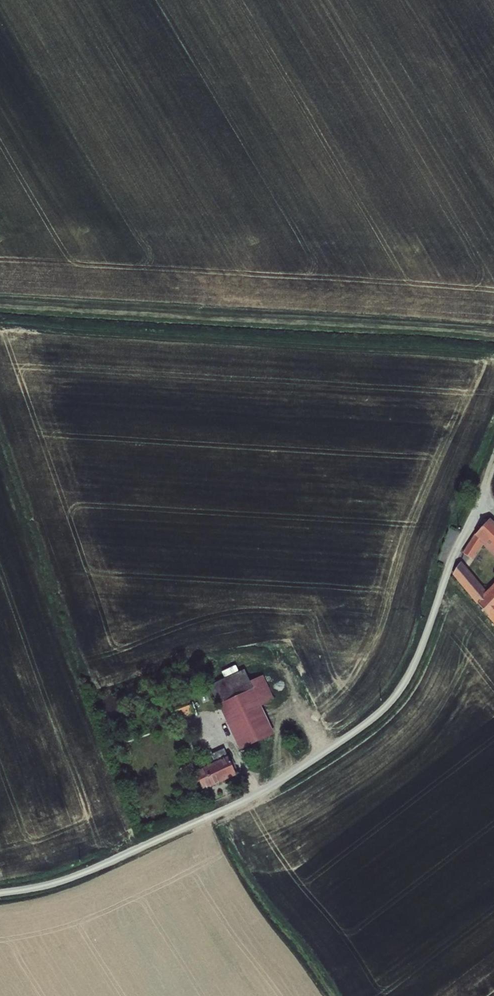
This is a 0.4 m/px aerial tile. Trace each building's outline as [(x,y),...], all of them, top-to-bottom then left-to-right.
[(462,553),(472,559),(482,544),(493,555),(493,522),(490,518),(475,534),(474,534),(462,553)] [(487,590),(461,561),(452,574),(477,604),(478,603),(489,616),(488,617),(493,624),(493,583),(487,590)] [(222,671),(225,678),(239,672),(236,665),(222,671)] [(253,689),(251,681),(245,670),(239,672),(225,678),(210,686),(219,705),(253,689)] [(253,689),(219,705),(240,751),(274,734),(262,707),(275,699),(263,675),(251,681),(253,689)] [(199,769),(196,770),(204,791),(208,789),(208,788),(211,787),(211,788),(216,785),(216,784),(219,783),(219,784),(237,775),(224,749),(211,755),(215,762),(203,767),(203,769),(200,770),(199,769)]
